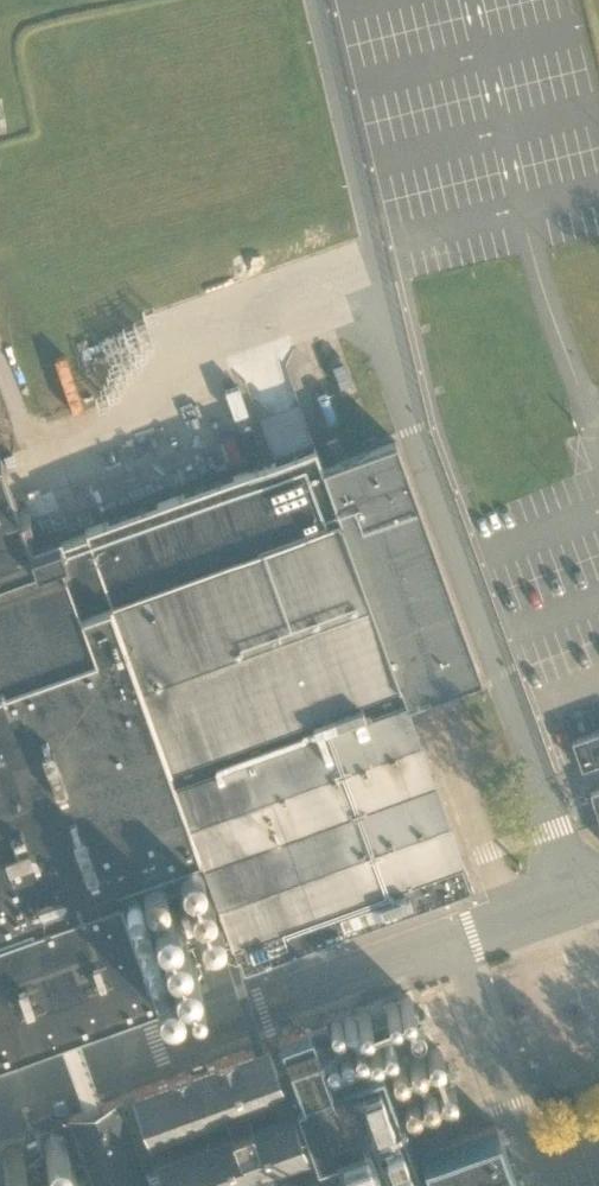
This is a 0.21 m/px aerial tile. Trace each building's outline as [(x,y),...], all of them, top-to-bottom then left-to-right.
[(157,998),(115,880),(200,851),(229,932),(200,942),(206,958),(235,948),(242,967),(471,885),(405,700),(455,682),(477,674),(393,437),(351,452),(320,463),(313,441),(82,523),(84,527),(58,536),(56,529),(29,539),(20,514),(65,498),(61,487),(17,503),(0,457),(0,1053),(157,998)] [(570,739),(580,766),(598,759),(598,729),(570,739)] [(589,791),(598,824),(598,788),(589,791)] [(257,1166),(303,1150),(306,1158),(279,1168),(285,1185),(515,1185),(516,1185),(494,1123),(421,1150),(432,1181),(424,1184),(415,1159),(413,1159),(392,1098),(452,1077),(447,1062),(387,1084),(380,1065),(331,1083),(321,1055),(425,1017),(423,1010),(417,1012),(414,1004),(329,1035),(315,1040),(310,1025),(278,1036),(284,1054),(270,1059),(264,1042),(132,1089),(150,1139),(189,1124),(224,1112),(228,1125),(194,1138),(154,1152),(166,1185),(264,1185),(257,1166)] [(118,1094),(67,1112),(94,1185),(151,1185),(118,1094)] [(598,1110),(598,1099),(549,1111),(552,1121),(598,1110)] [(224,1112),(189,1124),(194,1138),(228,1125),(224,1112)]
